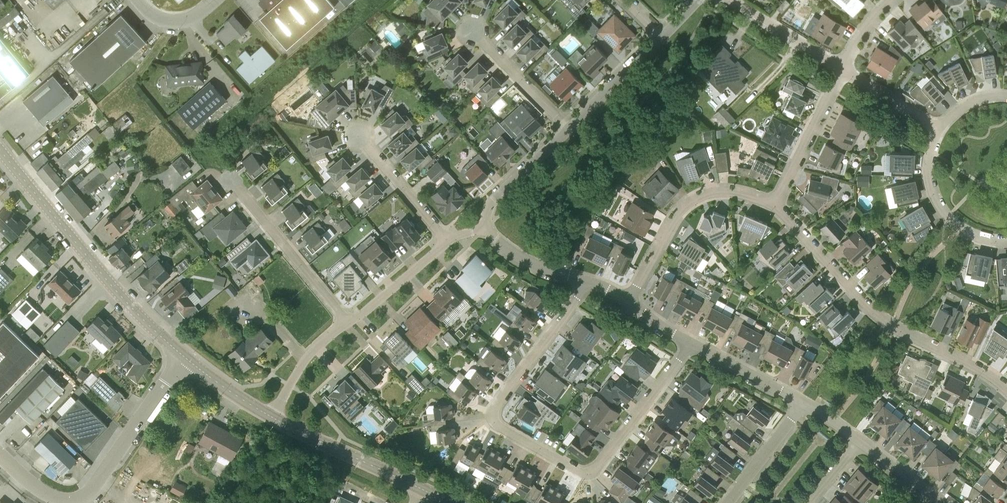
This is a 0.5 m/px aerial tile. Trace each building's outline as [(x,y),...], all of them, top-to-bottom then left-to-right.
[(54,8),(64,0),(47,0),(54,8)] [(261,1),(258,3),(266,12),(280,0),(261,0),(261,1)] [(286,49),(334,7),(329,0),(280,0),(266,12),(260,18),(286,49)] [(451,10),(442,0),(433,0),(428,5),(430,6),(424,12),(429,17),(428,24),(426,24),(426,25),(443,27),(444,25),(443,25),(444,19),(443,18),(446,15),(443,12),(448,7),(451,10)] [(451,10),(452,9),(449,6),(454,1),(457,4),(460,1),(461,2),(467,1),(467,2),(469,2),(468,0),(442,0),(451,10)] [(571,6),(573,3),(579,9),(589,0),(565,0),(571,6)] [(790,4),(786,0),(784,0),(777,9),(781,13),(790,4)] [(864,3),(861,0),(829,0),(840,9),(842,7),(853,16),(864,3)] [(943,13),(933,0),(928,5),(924,1),(918,6),(916,4),(909,10),(924,28),(943,13)] [(517,24),(517,23),(526,14),(519,6),(514,9),(509,4),(508,5),(505,2),(498,9),(501,11),(495,17),(504,27),(512,19),(517,24)] [(1,28),(20,12),(15,7),(0,19),(0,27),(1,28)] [(569,20),(572,15),(564,10),(561,16),(569,20)] [(95,88),(139,48),(147,41),(121,13),(70,60),(77,68),(94,87),(95,88)] [(841,34),(845,27),(823,14),(819,21),(823,23),(815,36),(830,45),(838,32),(841,34)] [(237,37),(246,30),(233,15),(224,22),(226,24),(217,32),(226,44),(236,35),(237,37)] [(624,43),(633,33),(619,19),(611,27),(606,22),(599,29),(589,19),(583,25),(585,27),(590,32),(594,36),(598,32),(619,52),(626,45),(624,43)] [(924,37),(909,19),(903,24),(900,20),(887,32),(904,49),(909,44),(911,47),(915,47),(918,43),(924,37)] [(402,22),(396,27),(396,28),(402,35),(408,29),(402,22)] [(525,43),(531,38),(535,34),(527,26),(522,29),(517,23),(517,24),(503,37),(505,39),(504,40),(504,39),(503,40),(510,46),(511,45),(512,46),(520,38),(525,43)] [(434,36),(432,32),(423,36),(425,40),(424,41),(427,47),(423,51),(427,61),(442,54),(442,53),(439,55),(436,49),(447,44),(446,42),(447,42),(448,42),(444,34),(443,34),(442,35),(441,33),(434,36)] [(531,38),(525,43),(517,51),(519,53),(518,54),(517,54),(524,60),(525,59),(526,61),(534,53),(539,57),(536,59),(537,60),(549,48),(541,40),(535,34),(531,38)] [(19,59),(0,36),(0,73),(1,74),(19,59)] [(998,40),(993,44),(997,50),(1002,47),(998,40)] [(380,46),(375,41),(370,46),(375,52),(380,46)] [(607,58),(594,44),(577,61),(579,63),(584,69),(584,71),(587,74),(590,74),(593,78),(600,71),(597,68),(607,58)] [(731,53),(721,44),(700,68),(709,77),(707,79),(722,92),(729,85),(738,93),(747,84),(742,80),(750,71),(744,66),(738,60),(734,64),(727,57),(731,53)] [(276,60),(262,45),(251,55),(246,50),(239,56),(244,62),(236,68),(249,83),(276,60)] [(902,56),(891,45),(886,53),(877,47),(870,58),(872,59),(867,66),(885,77),(894,63),(897,65),(902,56)] [(551,55),(556,49),(552,46),(547,51),(551,55)] [(562,66),(568,60),(557,49),(556,49),(551,55),(562,66)] [(464,76),(464,75),(459,70),(468,62),(458,53),(452,59),(450,56),(443,63),(445,66),(444,67),(450,72),(447,77),(455,85),(464,76)] [(996,75),(993,55),(981,57),(969,59),(975,71),(983,70),(984,77),(996,75)] [(1,74),(6,80),(0,85),(0,98),(30,73),(19,59),(1,74)] [(929,60),(925,64),(930,70),(934,66),(929,60)] [(168,85),(203,81),(201,62),(166,66),(168,85)] [(478,90),(484,84),(479,79),(487,71),(486,69),(486,68),(487,69),(487,68),(481,62),(480,62),(481,63),(480,64),(478,62),(464,75),(464,76),(469,81),(467,85),(475,93),(478,90)] [(920,70),(921,68),(922,64),(916,62),(915,66),(914,68),(920,70)] [(968,82),(959,63),(948,68),(948,69),(938,74),(947,84),(954,80),(957,87),(968,82)] [(73,72),(90,90),(94,87),(77,68),(73,72)] [(567,70),(565,69),(560,73),(562,75),(551,86),(565,100),(573,92),(572,92),(575,89),(578,92),(585,86),(584,85),(568,69),(567,70)] [(44,125),(72,101),(75,99),(53,73),(23,100),(44,125)] [(944,96),(940,91),(944,87),(932,74),(928,78),(930,80),(922,87),(919,85),(917,85),(910,91),(909,93),(912,97),(924,104),(930,98),(935,104),(944,96)] [(484,84),(478,90),(483,95),(481,100),(489,108),(501,96),(500,95),(497,98),(493,93),(501,85),(500,83),(501,83),(495,76),(494,77),(495,77),(494,78),(492,76),(484,84)] [(792,80),(789,78),(786,85),(785,85),(782,90),(791,94),(790,95),(789,95),(788,96),(787,98),(786,100),(787,102),(784,108),(799,115),(806,101),(801,98),(803,94),(801,93),(805,86),(802,84),(803,83),(802,83),(801,82),(800,81),(798,80),(797,79),(795,79),(794,78),(792,78),(792,80)] [(194,128),(226,100),(210,82),(177,110),(194,128)] [(384,108),(394,89),(385,84),(378,92),(372,88),(371,89),(368,88),(363,96),(366,98),(362,105),(365,107),(364,108),(364,107),(363,108),(371,112),(372,112),(371,112),(372,111),(374,112),(378,103),(384,106),(383,107),(384,108)] [(324,96),(339,113),(340,112),(337,109),(342,105),(345,108),(348,105),(349,106),(355,106),(355,107),(357,106),(356,89),(355,89),(355,91),(348,91),(343,86),(337,91),(336,89),(326,97),(325,95),(324,96)] [(232,89),(229,90),(229,108),(237,108),(237,96),(232,96),(232,89)] [(338,113),(339,113),(324,96),(325,98),(316,106),(317,108),(311,113),(316,118),(315,125),(313,125),(313,126),(330,129),(330,128),(329,127),(331,122),(330,121),(333,118),(330,115),(336,110),(338,113)] [(431,109),(437,116),(441,112),(435,106),(431,109)] [(540,124),(524,106),(524,107),(519,112),(516,109),(500,123),(498,121),(497,121),(518,143),(517,142),(527,133),(530,137),(538,130),(536,128),(540,124)] [(726,128),(735,120),(723,107),(714,115),(723,124),(726,128)] [(403,132),(411,126),(413,123),(406,115),(401,117),(397,111),(396,112),(393,109),(385,115),(388,118),(382,124),(390,134),(399,126),(403,132)] [(121,133),(134,123),(126,113),(113,123),(121,133)] [(849,150),(862,124),(841,114),(831,134),(836,137),(833,142),(849,150)] [(793,128),(773,118),(770,125),(768,124),(766,125),(764,126),(764,129),(764,131),(766,132),(763,138),(783,148),(793,128)] [(497,138),(505,130),(497,121),(489,129),(497,138)] [(410,152),(416,147),(420,144),(413,135),(416,132),(411,126),(403,132),(388,144),(390,146),(389,147),(388,147),(394,154),(395,153),(394,153),(395,152),(397,154),(406,147),(410,152)] [(50,158),(51,159),(50,160),(44,152),(31,162),(34,166),(46,180),(70,159),(77,152),(82,149),(100,133),(96,127),(88,133),(88,132),(57,157),(55,155),(50,158)] [(458,132),(454,127),(449,132),(454,137),(458,132)] [(71,137),(76,133),(72,128),(68,133),(71,137)] [(712,139),(711,131),(703,132),(705,140),(712,139)] [(320,138),(318,134),(309,137),(310,141),(309,141),(311,148),(307,152),(311,162),(326,157),(326,156),(323,157),(321,151),(332,147),(331,145),(332,145),(333,145),(330,136),(329,137),(328,137),(328,135),(320,138)] [(499,166),(515,151),(502,137),(486,152),(499,166)] [(123,148),(121,146),(120,147),(115,142),(111,146),(116,151),(117,150),(119,153),(123,148)] [(839,173),(842,163),(839,162),(843,154),(825,145),(818,160),(820,160),(817,167),(839,173)] [(290,153),(285,146),(281,149),(286,156),(290,153)] [(653,146),(649,151),(654,156),(658,151),(653,146)] [(416,147),(410,152),(401,160),(403,161),(402,162),(401,162),(407,169),(407,168),(408,168),(409,169),(418,161),(422,166),(419,168),(420,169),(433,158),(426,150),(421,153),(416,147)] [(699,177),(698,173),(709,169),(707,162),(709,161),(704,147),(690,152),(691,155),(676,160),(681,174),(683,173),(687,182),(699,177)] [(268,166),(263,160),(265,158),(257,148),(241,162),(242,162),(243,161),(247,166),(249,168),(245,171),(252,179),(268,166)] [(766,182),(775,164),(774,164),(777,158),(756,148),(752,157),(755,158),(750,169),(738,167),(736,174),(753,177),(754,176),(766,182)] [(69,168),(74,164),(86,153),(82,149),(77,152),(70,159),(46,180),(53,189),(66,178),(62,172),(69,168)] [(717,172),(728,171),(726,152),(714,153),(717,172)] [(478,185),(488,175),(483,170),(489,164),(479,153),(467,163),(471,167),(466,171),(478,185)] [(182,175),(191,168),(181,155),(172,163),(182,175)] [(912,176),(913,156),(891,155),(891,175),(912,176)] [(337,188),(347,180),(342,174),(351,167),(343,157),(336,162),(334,159),(326,165),(329,168),(328,169),(332,175),(329,180),(333,184),(336,187),(337,188)] [(96,174),(63,201),(71,211),(72,210),(77,217),(89,207),(84,200),(85,200),(81,195),(87,190),(89,193),(103,181),(121,168),(115,160),(102,170),(101,170),(96,174)] [(456,180),(438,161),(427,171),(436,181),(442,175),(451,185),(456,180)] [(96,174),(101,170),(98,165),(85,176),(84,177),(80,172),(69,182),(56,192),(57,193),(63,201),(96,174)] [(861,173),(871,173),(871,165),(861,165),(861,173)] [(360,195),(366,190),(361,184),(370,177),(369,175),(369,174),(370,175),(370,174),(364,167),(364,168),(363,169),(362,167),(347,180),(351,185),(348,190),(356,198),(360,195)] [(662,206),(678,189),(659,170),(642,187),(647,191),(646,193),(646,195),(648,197),(650,197),(651,196),(662,206)] [(288,191),(283,184),(285,182),(278,173),(261,186),(262,187),(263,186),(267,191),(268,190),(269,192),(265,195),(272,204),(288,191)] [(836,189),(839,179),(823,175),(820,183),(810,180),(808,188),(805,188),(804,194),(799,199),(804,205),(806,211),(812,212),(813,213),(823,203),(826,203),(830,187),(836,189)] [(869,175),(857,175),(857,186),(869,186),(869,175)] [(169,199),(175,206),(181,202),(185,199),(193,209),(192,210),(198,218),(223,199),(207,179),(198,187),(192,180),(169,199)] [(308,187),(312,192),(318,187),(315,182),(308,187)] [(366,190),(360,195),(364,201),(361,205),(369,214),(381,203),(380,202),(378,204),(374,200),(383,192),(381,190),(382,190),(383,190),(377,183),(376,184),(375,182),(366,190)] [(897,206),(918,202),(914,182),(893,187),(897,206)] [(463,198),(461,195),(453,187),(448,191),(443,185),(432,195),(437,201),(436,203),(446,214),(451,209),(462,199),(463,198)] [(141,204),(152,195),(145,187),(134,196),(141,204)] [(308,215),(303,209),(306,207),(298,197),(282,211),(283,211),(287,215),(288,215),(289,217),(286,220),(293,228),(308,215)] [(349,204),(356,212),(361,207),(354,200),(349,204)] [(186,208),(181,202),(175,206),(181,213),(186,208)] [(644,235),(648,228),(645,227),(653,214),(632,202),(621,222),(644,235)] [(126,217),(134,210),(130,205),(130,204),(104,225),(113,236),(130,222),(126,217)] [(845,209),(851,212),(854,207),(848,204),(845,209)] [(27,224),(7,205),(0,212),(0,226),(2,228),(0,229),(12,240),(27,224)] [(921,207),(903,218),(913,235),(928,226),(931,225),(921,207)] [(213,227),(218,233),(227,244),(247,227),(233,211),(226,217),(222,212),(201,229),(205,234),(213,227)] [(725,216),(713,211),(712,214),(711,213),(706,215),(707,216),(704,215),(699,226),(704,229),(703,231),(709,238),(723,233),(726,231),(725,222),(723,221),(725,216)] [(744,216),(739,214),(738,222),(741,223),(739,228),(743,230),(740,238),(753,243),(756,236),(761,238),(763,233),(765,234),(771,227),(766,225),(767,223),(759,220),(759,219),(753,217),(745,214),(744,216)] [(421,235),(414,227),(414,225),(412,221),(409,221),(407,218),(392,230),(391,228),(381,236),(393,250),(403,242),(402,241),(404,239),(407,239),(410,244),(421,235)] [(868,228),(872,223),(868,219),(863,223),(868,228)] [(351,226),(346,220),(341,223),(347,230),(351,226)] [(329,239),(323,233),(326,231),(318,222),(302,235),(302,236),(304,235),(307,240),(308,239),(309,241),(306,244),(313,253),(329,239)] [(836,225),(833,222),(829,222),(821,228),(834,242),(843,233),(839,229),(840,228),(837,224),(836,225)] [(592,259),(600,241),(591,237),(595,229),(589,226),(583,237),(588,240),(581,254),(582,254),(582,256),(589,259),(590,258),(592,259)] [(203,235),(200,230),(194,235),(197,239),(203,235)] [(860,236),(855,230),(842,242),(847,248),(843,252),(854,264),(872,248),(861,236),(860,236)] [(120,265),(131,256),(124,246),(128,242),(126,240),(129,237),(126,233),(110,246),(114,252),(111,255),(120,265)] [(694,269),(702,257),(699,255),(703,249),(698,246),(699,245),(691,236),(682,244),(684,246),(680,251),(682,252),(678,259),(694,269)] [(39,269),(52,256),(46,250),(48,248),(37,237),(22,252),(39,269)] [(247,237),(226,254),(231,260),(230,260),(237,268),(242,264),(247,260),(254,268),(269,254),(256,239),(252,243),(247,237)] [(784,242),(781,238),(775,243),(771,239),(762,246),(756,253),(760,257),(758,259),(774,269),(778,266),(777,265),(790,253),(788,251),(789,250),(790,251),(793,248),(786,240),(784,242)] [(378,265),(381,268),(392,259),(389,256),(389,253),(387,250),(384,250),(376,241),(368,248),(363,242),(355,249),(372,270),(378,265)] [(612,255),(618,244),(611,241),(609,245),(600,241),(592,259),(602,264),(607,253),(612,255)] [(618,244),(612,255),(617,258),(612,269),(625,275),(630,266),(627,265),(631,256),(633,257),(636,252),(635,250),(627,246),(624,247),(618,244)] [(144,256),(147,260),(154,254),(150,250),(144,256)] [(151,291),(166,278),(171,275),(159,260),(161,259),(156,253),(145,262),(150,267),(138,276),(141,279),(139,281),(140,284),(144,288),(146,289),(148,288),(151,291)] [(356,288),(357,289),(362,284),(361,283),(362,282),(359,279),(367,273),(350,253),(341,260),(347,266),(333,278),(340,286),(341,285),(349,294),(356,288)] [(985,278),(990,257),(970,253),(966,274),(985,278)] [(482,261),(476,254),(468,262),(469,263),(464,268),(466,270),(456,279),(472,296),(473,295),(483,285),(480,281),(485,276),(488,278),(495,269),(495,268),(483,260),(482,261)] [(883,281),(890,274),(884,268),(887,265),(877,254),(867,263),(873,268),(865,276),(874,286),(882,279),(883,281)] [(223,257),(217,262),(221,266),(227,262),(223,257)] [(186,258),(176,265),(180,271),(190,264),(186,258)] [(1006,280),(1006,258),(996,259),(998,286),(1004,285),(1004,280),(1006,280)] [(807,267),(801,260),(794,267),(789,262),(774,276),(783,285),(787,281),(795,289),(813,273),(811,271),(813,269),(809,265),(807,267)] [(14,279),(1,267),(0,269),(0,293),(14,279)] [(703,274),(695,269),(693,275),(700,279),(703,274)] [(68,303),(81,290),(61,270),(48,283),(68,303)] [(675,291),(681,280),(674,277),(672,281),(663,276),(654,294),(664,299),(670,288),(675,291)] [(222,289),(224,281),(215,278),(212,286),(222,289)] [(686,283),(681,280),(675,291),(680,294),(672,308),(673,308),(672,310),(680,314),(680,312),(682,313),(691,296),(681,291),(686,283)] [(195,305),(187,296),(190,293),(181,282),(162,298),(170,308),(175,303),(180,308),(179,309),(184,314),(195,305)] [(817,286),(813,282),(796,297),(812,314),(825,302),(826,303),(827,302),(826,301),(833,295),(826,288),(825,289),(820,284),(817,286)] [(452,305),(459,299),(445,284),(433,295),(437,299),(438,299),(438,302),(431,308),(428,306),(441,321),(455,307),(452,305)] [(549,304),(550,302),(536,292),(526,290),(525,298),(521,303),(531,311),(535,306),(543,312),(544,310),(546,311),(550,305),(549,304)] [(703,311),(709,300),(702,296),(700,301),(691,296),(682,313),(692,319),(698,308),(703,311)] [(712,329),(722,312),(713,307),(718,298),(713,296),(710,300),(709,300),(703,311),(708,313),(702,324),(703,324),(702,326),(710,330),(710,328),(712,329)] [(27,328),(41,313),(26,299),(12,314),(27,328)] [(941,309),(932,326),(946,333),(952,321),(958,324),(968,301),(962,299),(957,309),(951,306),(948,313),(941,309)] [(845,313),(840,311),(832,303),(819,316),(826,324),(827,323),(830,327),(836,336),(841,332),(844,335),(849,328),(847,327),(855,319),(847,311),(845,313)] [(791,310),(787,305),(782,310),(786,314),(791,310)] [(420,348),(423,345),(440,329),(420,307),(411,316),(415,320),(408,326),(411,329),(406,333),(420,348)] [(492,312),(487,308),(483,314),(488,317),(492,312)] [(535,322),(521,311),(514,321),(504,313),(500,318),(516,331),(520,326),(528,332),(529,330),(531,331),(535,325),(534,324),(535,322)] [(733,327),(739,316),(732,312),(730,316),(722,312),(712,329),(723,335),(727,324),(733,327)] [(109,325),(98,315),(86,327),(96,337),(92,341),(103,353),(109,347),(122,334),(111,324),(109,325)] [(743,345),(752,328),(743,323),(745,319),(739,316),(733,327),(737,329),(732,340),(733,340),(732,342),(740,346),(741,344),(743,345)] [(980,343),(990,323),(978,317),(975,324),(966,320),(957,339),(971,345),(974,340),(980,343)] [(56,356),(80,331),(68,319),(44,344),(56,356)] [(0,325),(0,398),(40,356),(3,321),(0,325)] [(588,327),(581,322),(571,335),(576,338),(572,344),(586,355),(604,331),(592,322),(588,327)] [(272,340),(260,327),(253,334),(252,332),(244,340),(244,339),(230,353),(245,369),(257,357),(256,356),(272,340)] [(461,338),(465,334),(459,328),(455,332),(461,338)] [(763,343),(769,332),(763,328),(760,333),(752,328),(743,345),(753,351),(758,340),(763,343)] [(993,329),(984,349),(996,357),(999,353),(1002,356),(1003,355),(1006,357),(1006,333),(1002,329),(999,333),(993,329)] [(612,333),(611,334),(616,340),(617,339),(621,337),(617,330),(612,333)] [(452,347),(458,341),(448,331),(442,336),(452,347)] [(521,341),(507,331),(499,340),(495,337),(491,342),(502,350),(505,345),(513,351),(515,349),(516,350),(521,344),(519,343),(521,341)] [(773,361),(782,344),(773,340),(776,335),(769,332),(763,343),(768,345),(763,356),(763,358),(770,362),(771,360),(773,361)] [(411,346),(398,333),(390,340),(389,338),(385,342),(389,346),(384,351),(396,364),(405,355),(403,353),(411,346)] [(805,340),(811,344),(815,338),(808,334),(805,340)] [(150,362),(128,341),(113,357),(121,365),(129,357),(136,364),(129,375),(137,380),(150,362)] [(793,359),(799,348),(793,344),(791,349),(782,344),(773,361),(783,367),(789,356),(793,359)] [(573,352),(563,345),(553,359),(558,362),(554,368),(572,381),(586,362),(574,353),(575,353),(574,352),(573,352)] [(405,356),(410,361),(419,352),(414,347),(405,356)] [(645,377),(655,363),(636,348),(625,363),(626,363),(622,368),(636,379),(640,374),(645,377)] [(799,348),(793,359),(798,361),(793,372),(806,379),(810,370),(808,369),(812,360),(804,356),(806,351),(799,348)] [(506,361),(492,350),(484,360),(480,357),(477,362),(487,369),(491,365),(498,371),(500,369),(501,370),(506,364),(504,363),(506,361)] [(393,370),(380,355),(374,360),(375,361),(372,364),(367,359),(355,370),(371,387),(383,376),(380,373),(388,365),(393,370)] [(919,361),(906,355),(902,363),(901,363),(902,363),(901,362),(900,363),(900,365),(899,366),(899,367),(900,367),(898,373),(904,376),(906,372),(915,377),(909,390),(923,397),(931,381),(925,378),(931,366),(925,363),(926,360),(925,359),(924,359),(922,359),(921,359),(919,359),(920,359),(919,361)] [(0,413),(0,421),(2,423),(16,409),(49,374),(43,367),(0,413)] [(455,376),(462,381),(472,389),(476,384),(484,390),(485,388),(486,389),(491,383),(490,382),(491,381),(477,370),(470,379),(459,372),(455,376)] [(84,380),(87,375),(79,371),(76,376),(84,380)] [(91,384),(98,376),(93,371),(86,380),(91,384)] [(700,378),(691,372),(680,387),(685,391),(680,396),(699,410),(704,404),(700,401),(711,387),(710,386),(712,384),(701,376),(700,378)] [(568,387),(550,373),(546,378),(541,374),(532,387),(543,395),(542,396),(543,397),(544,396),(551,401),(560,390),(563,393),(568,387)] [(64,388),(49,374),(16,409),(31,423),(64,388)] [(337,407),(351,421),(365,407),(357,399),(367,390),(351,374),(355,379),(350,384),(345,379),(340,384),(339,384),(334,389),(335,389),(329,394),(334,399),(332,401),(337,406),(335,408),(336,408),(337,407)] [(418,394),(425,387),(420,382),(413,374),(406,381),(418,394)] [(961,406),(968,391),(961,387),(963,384),(956,381),(957,379),(947,374),(941,385),(942,385),(937,395),(961,406)] [(117,392),(100,375),(90,386),(116,411),(124,400),(121,396),(124,394),(119,390),(117,392)] [(637,388),(621,375),(616,382),(613,380),(608,380),(600,392),(616,405),(621,399),(626,402),(637,388)] [(477,393),(472,389),(462,381),(455,391),(450,388),(447,393),(457,400),(461,396),(469,402),(471,398),(473,399),(477,393)] [(933,390),(928,388),(924,396),(929,398),(933,390)] [(415,396),(415,393),(412,391),(409,391),(407,393),(407,396),(409,399),(412,399),(415,396)] [(984,396),(977,393),(974,400),(973,399),(967,411),(973,414),(966,430),(974,433),(977,436),(984,428),(980,425),(991,411),(985,408),(987,406),(991,400),(985,395),(984,396)] [(559,414),(532,394),(532,395),(537,399),(534,404),(524,397),(517,406),(519,408),(516,412),(523,418),(522,419),(540,427),(544,418),(555,422),(559,414)] [(85,449),(108,426),(79,398),(56,422),(50,416),(46,421),(55,429),(60,424),(85,449)] [(676,430),(685,418),(682,416),(687,409),(672,398),(665,407),(669,409),(666,413),(667,414),(663,420),(676,430)] [(606,428),(618,413),(602,400),(591,415),(590,414),(585,421),(597,430),(602,424),(606,428)] [(877,431),(892,413),(883,406),(885,404),(880,400),(872,411),(876,414),(870,423),(873,426),(872,427),(877,431)] [(431,425),(443,423),(443,417),(453,416),(452,414),(454,414),(453,406),(452,406),(451,404),(434,406),(434,404),(429,405),(426,409),(427,413),(423,413),(422,415),(423,426),(431,425)] [(740,423),(753,432),(759,424),(763,427),(770,418),(768,416),(769,414),(762,408),(760,410),(754,405),(747,414),(743,411),(736,412),(733,416),(740,423)] [(911,406),(905,412),(910,416),(915,410),(911,406)] [(740,423),(733,416),(727,412),(723,417),(728,422),(728,423),(736,429),(727,440),(743,452),(750,443),(747,440),(753,432),(740,423)] [(991,421),(996,425),(1004,415),(999,412),(991,421)] [(898,431),(906,421),(902,417),(900,419),(892,413),(877,431),(882,435),(883,434),(887,436),(893,428),(898,431)] [(243,438),(210,421),(200,441),(221,453),(218,458),(229,464),(243,438)] [(659,453),(668,441),(673,435),(654,421),(646,433),(650,436),(646,443),(659,453)] [(903,452),(917,433),(909,427),(911,424),(906,421),(898,431),(902,435),(896,444),(899,446),(898,448),(903,452)] [(996,425),(991,421),(987,427),(992,431),(996,425)] [(443,423),(431,425),(432,431),(437,430),(438,442),(456,440),(455,438),(457,438),(456,430),(454,431),(454,428),(444,429),(443,423)] [(381,434),(386,439),(391,433),(386,428),(381,434)] [(589,444),(595,436),(585,429),(579,437),(576,434),(567,447),(572,451),(572,452),(576,455),(577,455),(583,459),(592,446),(589,444)] [(696,433),(691,430),(686,436),(691,439),(696,433)] [(64,474),(77,460),(49,432),(35,446),(64,474)] [(924,452),(932,441),(928,438),(926,440),(917,433),(903,452),(908,456),(909,454),(913,457),(920,448),(924,452)] [(929,473),(944,454),(936,447),(937,445),(932,441),(924,452),(929,456),(922,464),(926,467),(924,469),(929,473)] [(470,465),(477,453),(480,448),(474,444),(473,445),(469,443),(464,452),(458,449),(452,460),(453,461),(451,464),(454,466),(457,463),(460,459),(470,465)] [(1006,444),(1005,443),(994,457),(1001,462),(1000,462),(1006,467),(1006,444)] [(642,477),(648,469),(643,466),(651,455),(637,444),(627,457),(632,461),(628,466),(642,477)] [(736,454),(724,444),(719,450),(713,446),(705,457),(727,474),(734,465),(730,462),(736,454)] [(471,465),(486,473),(498,451),(491,447),(490,449),(487,447),(482,456),(477,453),(470,465),(471,465)] [(501,481),(507,470),(502,467),(507,458),(504,457),(505,455),(498,451),(486,473),(495,478),(501,481)] [(950,473),(952,471),(959,462),(954,458),(952,460),(944,454),(929,473),(934,477),(936,475),(939,478),(946,469),(950,473)] [(1000,462),(993,472),(987,467),(983,472),(990,477),(989,477),(994,480),(997,475),(1006,482),(1006,467),(1000,462)] [(518,485),(528,468),(521,464),(520,466),(517,464),(512,473),(507,470),(501,481),(505,484),(516,490),(518,485)] [(710,496),(717,487),(713,484),(720,476),(707,466),(694,484),(710,496)] [(529,501),(536,490),(530,487),(537,475),(534,474),(535,472),(528,468),(518,485),(528,491),(524,498),(529,501)] [(638,490),(636,488),(635,487),(639,482),(619,468),(611,479),(617,483),(617,485),(611,493),(621,502),(622,502),(630,493),(632,495),(638,490)] [(863,502),(877,485),(859,470),(844,487),(863,502)] [(952,471),(950,473),(944,481),(949,485),(957,475),(952,471)] [(653,476),(648,473),(645,478),(649,481),(653,476)] [(1004,487),(994,480),(989,477),(983,486),(976,481),(973,486),(983,494),(986,489),(997,497),(998,495),(999,495),(1001,495),(1003,492),(1003,489),(1002,489),(1004,487)] [(182,497),(187,487),(176,480),(170,491),(182,497)] [(557,488),(549,484),(548,485),(546,484),(541,493),(536,490),(529,501),(533,502),(535,502),(537,499),(544,502),(548,502),(557,488)] [(973,486),(972,486),(972,487),(973,487),(969,496),(974,500),(972,502),(990,502),(992,501),(983,494),(973,486)] [(548,502),(561,502),(565,495),(563,493),(564,492),(557,488),(548,502)] [(665,491),(658,488),(655,494),(662,497),(665,491)] [(691,488),(685,496),(677,493),(672,499),(675,502),(699,502),(703,498),(691,488)] [(657,499),(651,495),(647,501),(649,502),(654,502),(657,499)]
